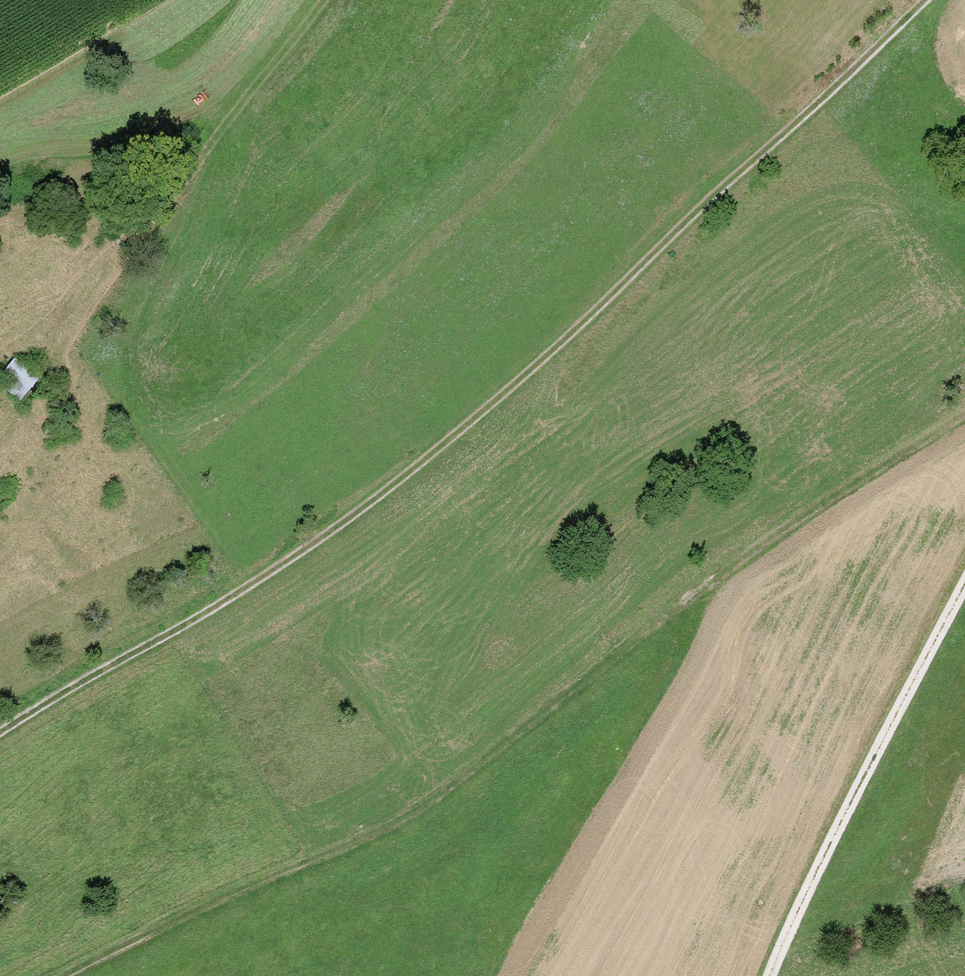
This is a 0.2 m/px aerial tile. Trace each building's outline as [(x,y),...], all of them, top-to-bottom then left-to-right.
[(0,382),(0,386),(20,402),(36,383),(14,365),(0,382)]
